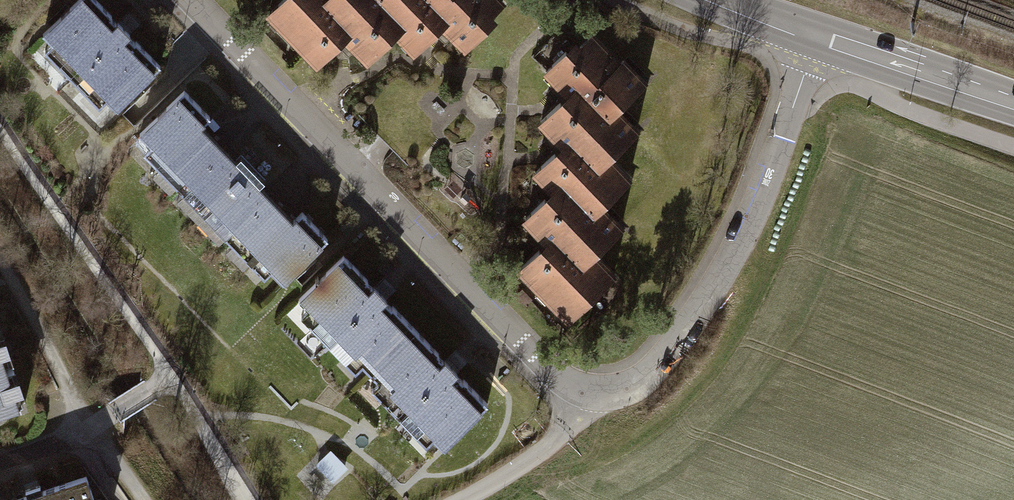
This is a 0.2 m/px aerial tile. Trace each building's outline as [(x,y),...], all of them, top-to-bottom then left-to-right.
[(100,130),(163,71),(96,0),(84,0),(35,47),(69,83),(62,89),(100,130)] [(265,17),(316,68),(344,41),(368,64),(395,37),(413,55),(441,27),(465,52),(507,11),(503,7),(507,3),(505,0),(282,0),(265,17)] [(547,256),(520,281),(569,332),(619,285),(599,265),(630,235),(609,214),(635,189),(616,169),(646,140),(625,119),(651,94),(595,36),(545,83),(568,106),(538,134),(560,158),(535,183),(554,203),(524,231),(547,256)] [(272,283),(279,291),(328,245),(301,217),(294,224),(263,192),(268,187),(244,161),(239,166),(206,131),(214,124),(186,94),(137,140),(150,154),(141,163),(262,292),(272,283)] [(299,310),(370,385),(419,339),(348,264),(299,310)] [(0,330),(0,417),(29,407),(2,329),(0,330)] [(419,339),(370,385),(439,458),(488,411),(419,339)] [(351,473),(330,452),(314,468),(334,489),(351,473)] [(55,499),(93,499),(89,489),(55,499)]
